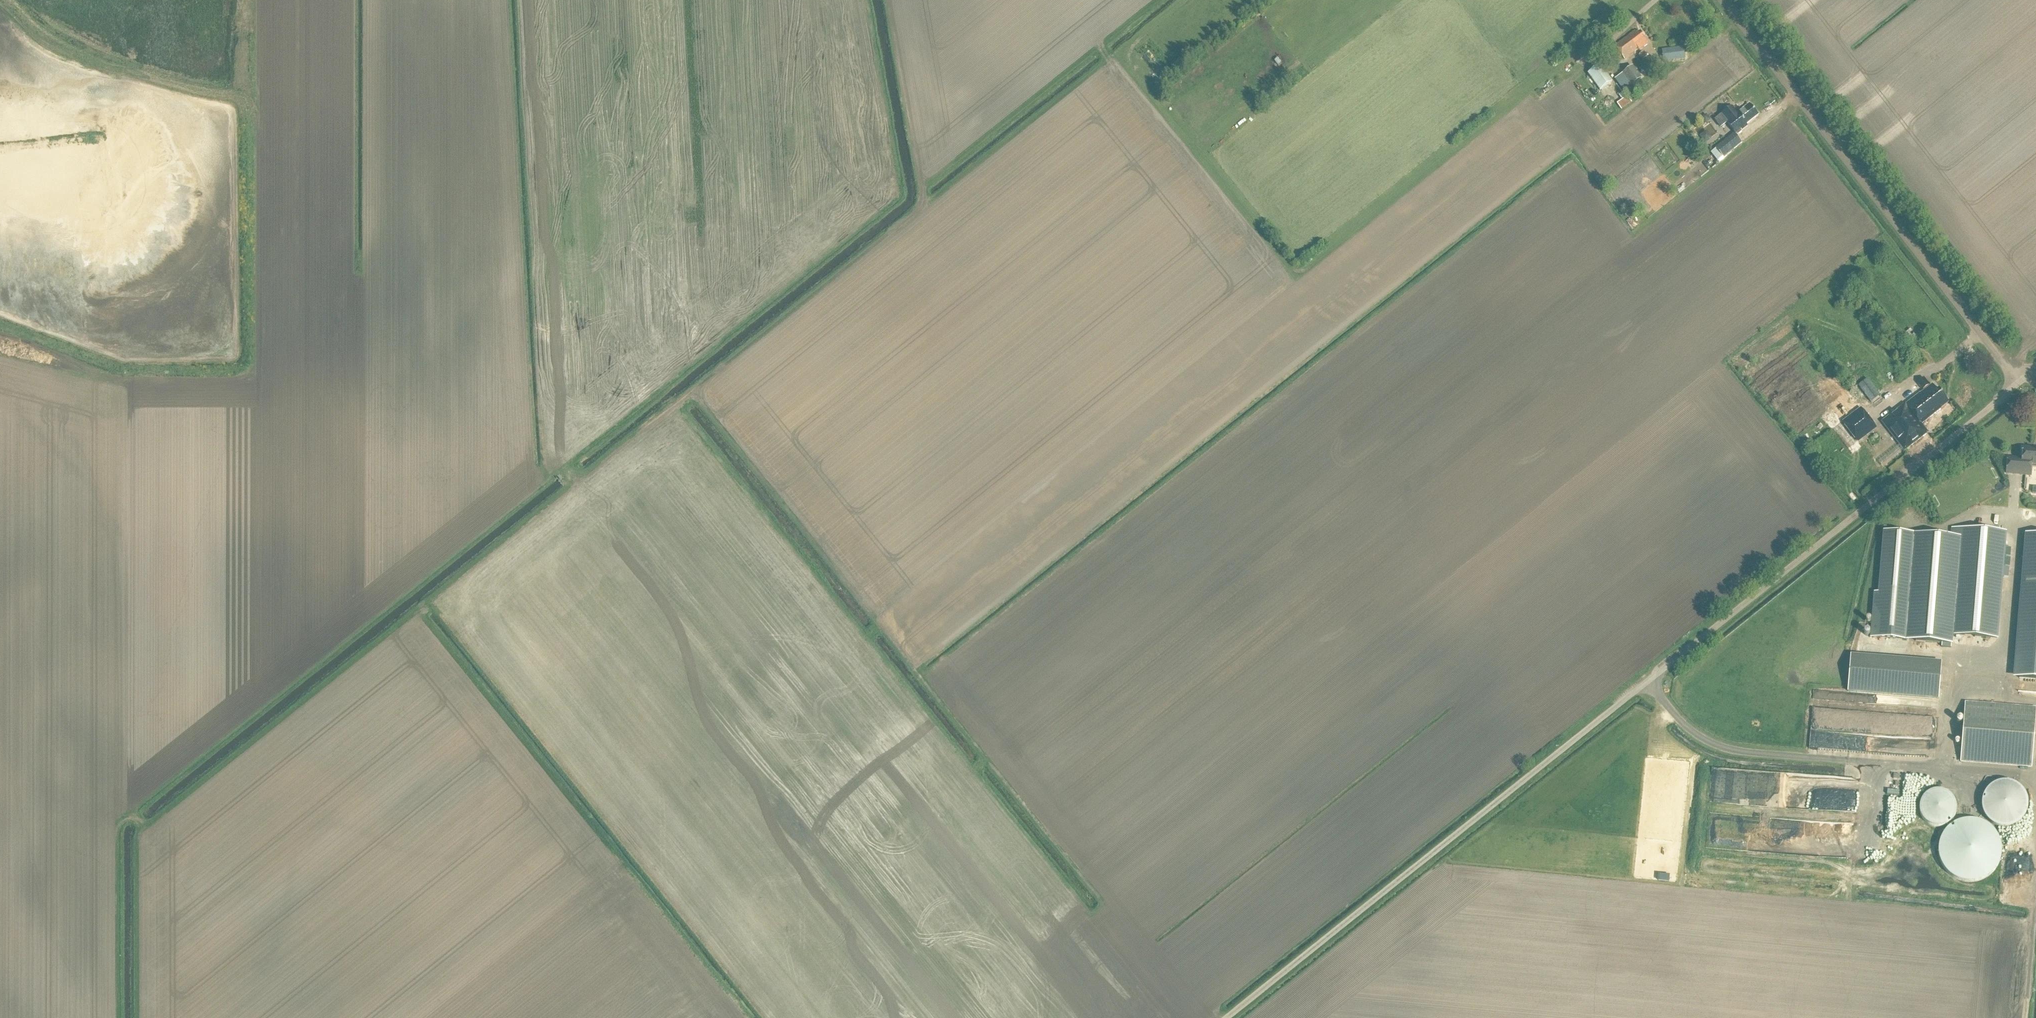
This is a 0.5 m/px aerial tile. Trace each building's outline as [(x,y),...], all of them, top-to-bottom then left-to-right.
[(1618,50),(1615,53),(1620,59),(1623,57),(1626,60),(1639,50),(1641,52),(1650,45),(1641,33),(1639,35),(1637,32),(1617,48),(1618,50)] [(1664,64),(1686,61),(1684,48),(1662,52),(1664,64)] [(1602,66),(1590,75),(1602,91),(1614,83),(1602,66)] [(1625,75),(1632,85),(1642,78),(1635,68),(1625,75)] [(1622,101),(1617,106),(1623,112),(1633,103),(1623,94),(1619,98),(1622,101)] [(1732,107),(1722,116),(1739,137),(1743,134),(1743,133),(1749,128),(1747,126),(1758,117),(1750,108),(1748,110),(1746,107),(1738,114),(1732,107)] [(1699,138),(1705,145),(1712,140),(1706,132),(1699,138)] [(1735,150),(1728,141),(1716,150),(1724,159),(1735,150)] [(1871,403),(1880,396),(1868,379),(1858,386),(1871,403)] [(1920,395),(1906,406),(1908,409),(1901,415),(1898,412),(1883,423),(1900,445),(1878,463),(1883,468),(1905,452),(1922,439),(1919,436),(1926,431),(1922,427),(1936,416),(1935,414),(1949,404),(1939,391),(1937,393),(1933,387),(1921,396),(1920,395)] [(1842,423),(1858,444),(1878,428),(1861,408),(1842,423)] [(2024,449),(2023,460),(2008,459),(2007,474),(2031,476),(2032,467),(2035,468),(2035,450),(2024,449)] [(1951,529),(1951,538),(1961,539),(1953,637),(1997,640),(2006,534),(1951,529)] [(1914,535),(1883,532),(1878,594),(1874,594),(1870,639),(1906,642),(1914,535)] [(1953,637),(1961,539),(1951,538),(1914,535),(1906,642),(1952,646),(1953,637)] [(1998,668),(2034,672),(2035,651),(2035,615),(2003,612),(1998,668)] [(1938,700),(1941,663),(1851,655),(1848,692),(1938,700)] [(1965,704),(1960,763),(2031,768),(2035,709),(1965,704)] [(2009,782),(2005,782),(2002,782),(1999,783),(1995,784),(1992,786),(1990,788),(1987,790),(1985,793),(1984,795),(1982,799),(1982,802),(1981,805),(1982,809),(1982,812),(1983,815),(1985,818),(1987,821),(1989,823),(1992,825),(1995,827),(1998,828),(2001,829),(2005,829),(2008,829),(2011,828),(2014,827),(2017,825),(2020,823),(2022,821),(2024,818),(2026,816),(2027,812),(2028,809),(2028,806),(2028,802),(2028,799),(2026,796),(2025,793),(2023,790),(2021,788),(2018,786),(2015,784),(2012,783),(2009,782)] [(1932,792),(1931,792),(1930,793),(1929,793),(1928,793),(1928,794),(1927,794),(1926,795),(1925,796),(1924,797),(1923,798),(1923,799),(1922,799),(1922,800),(1921,801),(1921,802),(1920,803),(1920,804),(1920,805),(1920,806),(1919,807),(1919,808),(1919,809),(1919,810),(1919,811),(1919,812),(1920,813),(1920,814),(1920,815),(1920,816),(1921,817),(1922,818),(1922,819),(1922,820),(1923,820),(1923,821),(1924,822),(1925,822),(1925,823),(1926,823),(1927,824),(1927,825),(1928,825),(1929,825),(1929,826),(1930,826),(1931,827),(1932,827),(1933,827),(1934,827),(1935,828),(1936,828),(1937,828),(1938,828),(1939,828),(1940,828),(1941,827),(1942,827),(1943,827),(1944,827),(1945,826),(1946,826),(1947,825),(1948,825),(1949,824),(1950,823),(1951,822),(1952,821),(1953,820),(1954,819),(1954,818),(1955,817),(1955,816),(1955,815),(1956,814),(1956,813),(1956,812),(1956,811),(1956,810),(1956,809),(1956,808),(1956,807),(1956,806),(1956,805),(1956,804),(1955,803),(1955,802),(1954,801),(1954,800),(1953,799),(1953,798),(1952,798),(1952,797),(1951,796),(1950,796),(1950,795),(1949,795),(1948,794),(1947,793),(1946,793),(1945,792),(1944,792),(1943,792),(1942,791),(1941,791),(1940,791),(1939,791),(1938,791),(1937,791),(1936,791),(1935,791),(1934,791),(1933,791),(1932,792)] [(144,817),(161,807),(159,802),(142,812),(144,817)] [(1969,820),(1968,820),(1967,820),(1966,820),(1964,821),(1963,821),(1962,821),(1961,821),(1960,822),(1959,822),(1958,822),(1957,823),(1956,823),(1955,824),(1954,824),(1953,825),(1952,826),(1951,826),(1950,827),(1949,828),(1948,829),(1947,830),(1946,831),(1945,832),(1945,833),(1944,833),(1943,834),(1943,835),(1942,836),(1942,837),(1941,838),(1941,839),(1940,840),(1940,841),(1940,842),(1939,844),(1939,845),(1939,846),(1939,847),(1938,848),(1938,849),(1938,850),(1938,851),(1938,852),(1938,854),(1938,855),(1939,856),(1939,857),(1939,858),(1939,859),(1939,860),(1940,861),(1940,862),(1941,863),(1941,864),(1941,865),(1942,866),(1943,867),(1943,868),(1944,869),(1944,870),(1945,871),(1946,872),(1946,873),(1947,874),(1948,874),(1949,875),(1950,876),(1951,877),(1952,877),(1952,878),(1953,879),(1954,879),(1955,880),(1956,880),(1957,881),(1958,881),(1959,881),(1961,882),(1962,882),(1963,882),(1964,883),(1965,883),(1966,883),(1967,883),(1968,883),(1969,883),(1971,883),(1972,883),(1973,883),(1974,883),(1975,883),(1976,882),(1977,882),(1978,882),(1979,882),(1980,881),(1981,881),(1982,880),(1983,880),(1984,880),(1985,879),(1986,878),(1987,878),(1988,877),(1989,877),(1990,876),(1991,875),(1992,874),(1993,873),(1994,872),(1995,871),(1995,870),(1996,869),(1997,868),(1997,867),(1998,866),(1998,865),(1999,864),(1999,863),(2000,862),(2000,861),(2000,860),(2000,859),(2001,858),(2001,857),(2001,856),(2001,855),(2001,854),(2001,852),(2001,851),(2001,850),(2001,849),(2001,848),(2001,847),(2001,846),(2001,845),(2000,844),(2000,843),(2000,841),(1999,840),(1999,839),(1998,838),(1998,837),(1997,836),(1997,835),(1996,834),(1995,833),(1994,832),(1994,831),(1993,830),(1992,829),(1991,829),(1990,828),(1990,827),(1989,826),(1988,826),(1987,825),(1986,825),(1985,824),(1984,823),(1983,823),(1982,823),(1981,822),(1980,822),(1979,821),(1978,821),(1977,821),(1976,821),(1974,820),(1973,820),(1972,820),(1971,820),(1970,820),(1969,820)]
